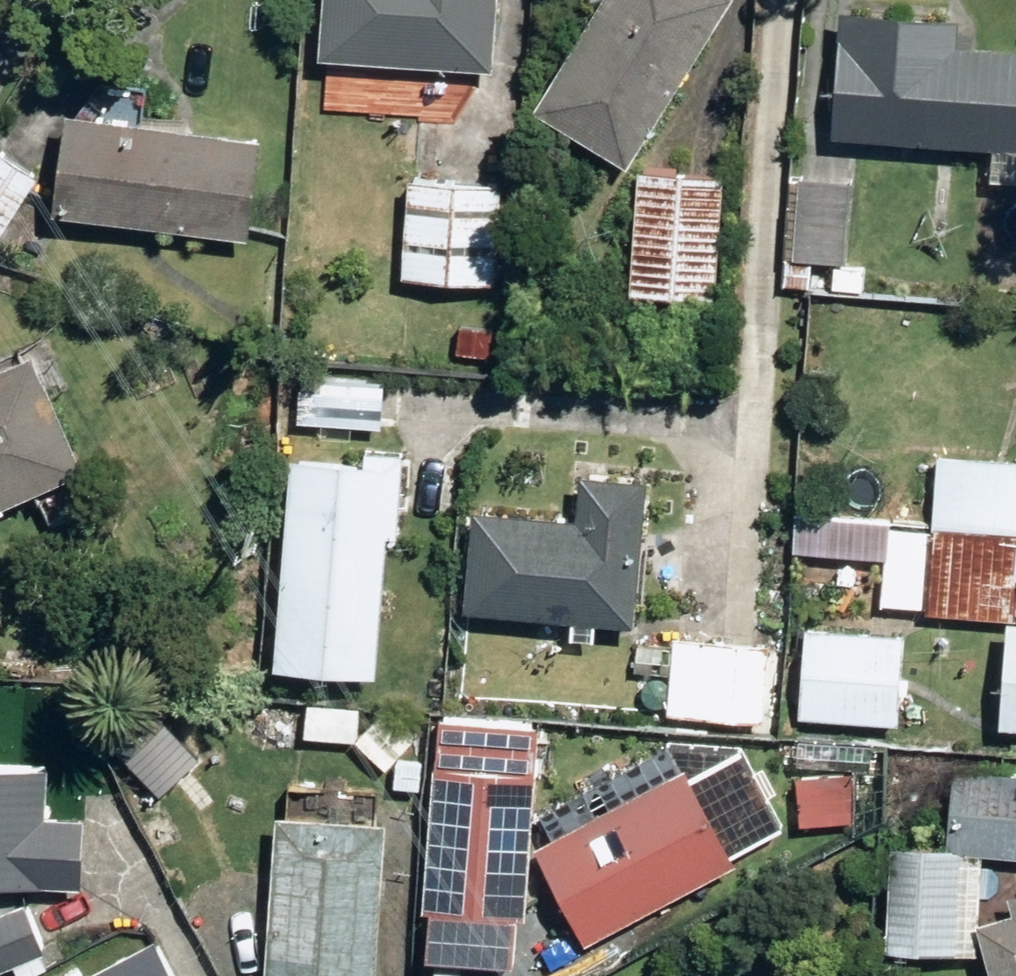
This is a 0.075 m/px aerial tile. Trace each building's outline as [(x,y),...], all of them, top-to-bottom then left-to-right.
[(322,54),(496,68),(501,0),(326,0),(322,54)] [(630,165),(735,0),(605,0),(537,107),(630,165)] [(839,132),(996,142),(995,176),(1015,177),(1015,44),(960,40),(963,14),(847,6),(839,132)] [(60,208),(255,234),(268,134),(74,107),(60,208)] [(0,244),(44,171),(1,146),(0,147),(0,244)] [(633,295),(719,300),(726,174),(639,170),(633,295)] [(858,175),(794,171),(787,282),(820,282),(822,254),(853,256),(858,175)] [(407,277),(500,281),(505,181),(412,176),(407,277)] [(458,351),(490,353),(492,325),(460,323),(458,351)] [(88,471),(36,353),(0,369),(0,508),(88,471)] [(312,420),(384,424),(386,381),(314,376),(312,420)] [(372,447),(371,460),(300,454),(283,663),(383,671),(395,530),(403,531),(409,450),(372,447)] [(1015,617),(1015,457),(941,452),(935,527),(890,525),(884,606),(1015,617)] [(471,611),(638,624),(651,479),(585,473),(581,518),(479,510),(471,611)] [(1015,727),(1015,620),(1012,620),(1005,726),(1015,727)] [(802,717),(902,723),(908,631),(807,625),(802,717)] [(672,713),(765,721),(770,644),(676,638),(672,713)] [(308,736),(359,739),(360,706),(311,703),(308,736)] [(134,759),(162,732),(136,705),(108,732),(134,759)] [(389,768),(417,737),(388,710),(360,739),(389,768)] [(428,910),(529,916),(542,726),(441,720),(428,910)] [(399,757),(398,785),(426,786),(427,759),(399,757)] [(88,885),(92,811),(49,809),(52,760),(0,758),(0,880),(88,885)] [(541,843),(593,940),(743,859),(690,762),(541,843)] [(927,846),(892,844),(884,943),(919,947),(953,949),(960,848),(985,850),(1015,853),(1015,769),(955,764),(948,848),(927,846)] [(861,770),(802,772),(805,822),(863,819),(861,770)] [(279,813),(268,975),(379,975),(389,821),(279,813)] [(47,950),(27,900),(0,911),(0,970),(47,950)] [(998,975),(1015,975),(1015,912),(983,921),(998,975)] [(157,936),(80,975),(178,975),(157,936)]
